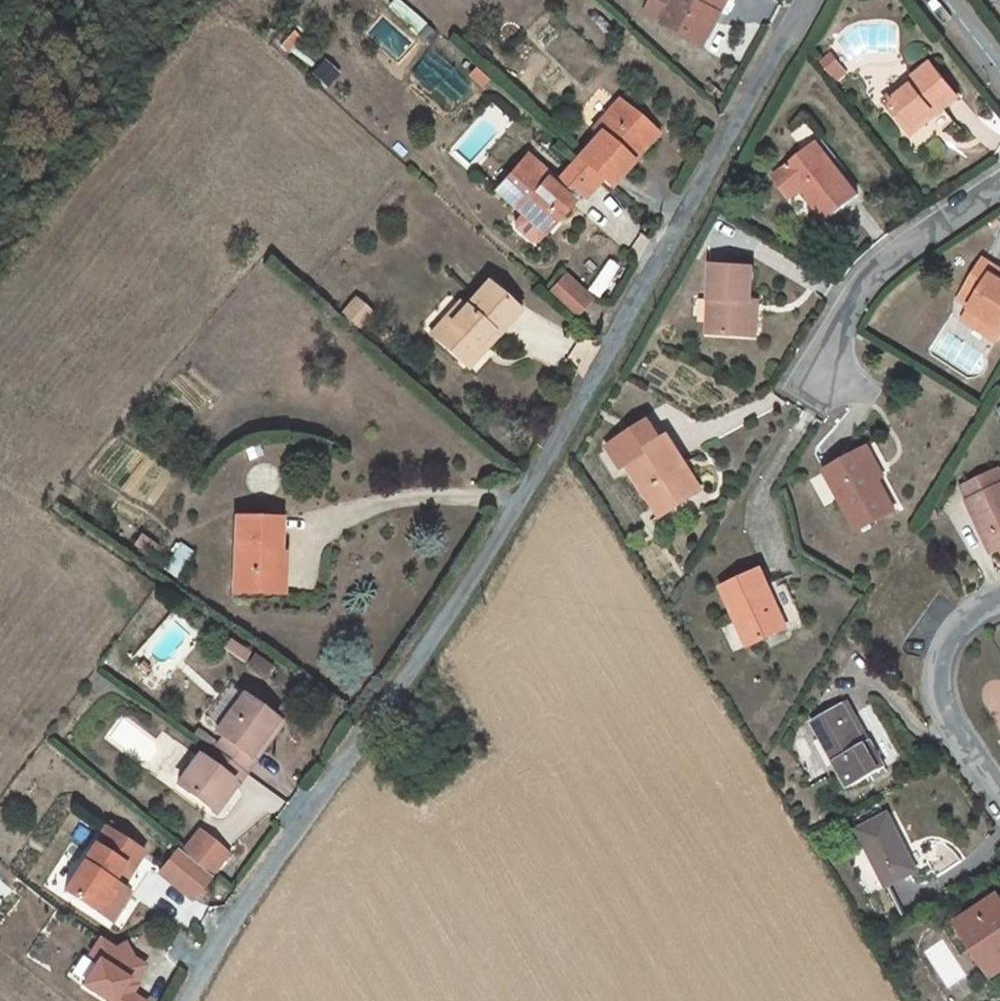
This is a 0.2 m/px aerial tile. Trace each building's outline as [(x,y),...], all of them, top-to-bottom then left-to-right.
[(657,19),(663,23),(676,0),(668,0),(657,19)] [(663,23),(697,41),(715,10),(721,12),(728,0),(676,0),(663,23)] [(715,10),(697,41),(703,44),(721,12),(715,10)] [(425,44),(435,34),(426,26),(417,37),(425,44)] [(286,53),(299,37),(293,31),(279,47),(286,53)] [(493,59),(483,49),(478,56),(488,65),(493,59)] [(822,65),(832,77),(840,70),(830,58),(822,65)] [(931,64),(884,101),(913,136),(960,99),(931,64)] [(840,70),(832,77),(835,81),(844,75),(840,70)] [(580,195),(584,198),(600,180),(608,188),(631,163),(627,158),(637,147),(637,137),(647,126),(619,101),(594,130),(599,135),(576,160),(558,181),(555,183),(565,191),(562,196),(571,204),(580,195)] [(627,158),(631,163),(656,134),(647,126),(637,137),(637,147),(627,158)] [(791,199),(801,190),(827,220),(857,195),(815,144),(773,178),(791,199)] [(551,212),(558,218),(571,204),(562,196),(542,178),(546,174),(527,156),(495,192),(523,216),(516,223),(517,229),(526,236),(531,236),(537,228),(551,212)] [(558,181),(547,172),(546,174),(542,178),(562,196),(565,191),(555,183),(558,181)] [(537,228),(544,234),(558,218),(551,212),(537,228)] [(983,260),(965,290),(958,300),(971,309),(963,321),(997,342),(999,337),(999,271),(983,260)] [(753,267),(713,265),(710,334),(750,336),(751,301),(753,267)] [(566,279),(550,298),(574,319),(590,301),(566,279)] [(486,348),(518,312),(485,283),(463,309),(457,305),(443,321),(449,326),(435,341),(461,364),(480,343),(486,348)] [(751,301),(750,336),(757,337),(759,301),(751,301)] [(355,306),(346,316),(357,326),(366,315),(355,306)] [(443,321),(430,336),(435,341),(449,326),(443,321)] [(480,343),(461,364),(468,369),(486,348),(480,343)] [(621,468),(627,465),(662,443),(650,423),(609,448),(621,468)] [(627,465),(661,517),(696,496),(680,471),(686,466),(668,439),(662,443),(627,465)] [(885,476),(869,446),(861,450),(877,480),(885,476)] [(825,472),(840,498),(858,531),(895,512),(877,480),(861,450),(824,470),(825,472)] [(680,471),(696,496),(703,492),(686,466),(680,471)] [(999,552),(999,470),(999,469),(960,486),(993,555),(999,552)] [(278,521),(235,520),(233,593),(269,594),(270,556),(278,555),(278,521)] [(270,556),(269,594),(283,594),(284,555),(278,555),(270,556)] [(744,616),(756,643),(789,629),(762,570),(722,588),(737,619),(744,616)] [(735,620),(747,647),(756,643),(744,616),(737,619),(735,620)] [(271,669),(254,657),(248,666),(265,678),(271,669)] [(358,689),(344,679),(337,689),(352,698),(358,689)] [(214,752),(211,750),(203,761),(198,757),(177,786),(210,811),(230,783),(235,787),(244,774),(261,751),(256,747),(275,722),(241,697),(214,733),(223,739),(214,752)] [(849,788),(873,776),(886,769),(870,741),(865,744),(842,704),(811,721),(849,788)] [(261,751),(280,725),(275,722),(256,747),(261,751)] [(194,736),(211,750),(216,743),(198,730),(194,736)] [(888,773),(886,769),(873,776),(874,780),(888,773)] [(230,783),(210,811),(215,815),(235,787),(230,783)] [(888,886),(919,872),(889,815),(857,831),(887,886),(881,889),(888,904),(895,901),(888,886)] [(234,845),(207,823),(182,854),(209,876),(234,845)] [(111,826),(107,831),(125,842),(128,837),(111,826)] [(142,853),(125,842),(107,831),(104,829),(63,894),(109,923),(127,893),(119,888),(142,853)] [(209,876),(182,854),(178,850),(159,873),(192,900),(210,877),(209,876)] [(957,923),(992,976),(999,971),(999,899),(998,897),(957,923)] [(98,938),(86,958),(92,962),(76,988),(98,1000),(141,1000),(127,993),(144,965),(98,938)]
